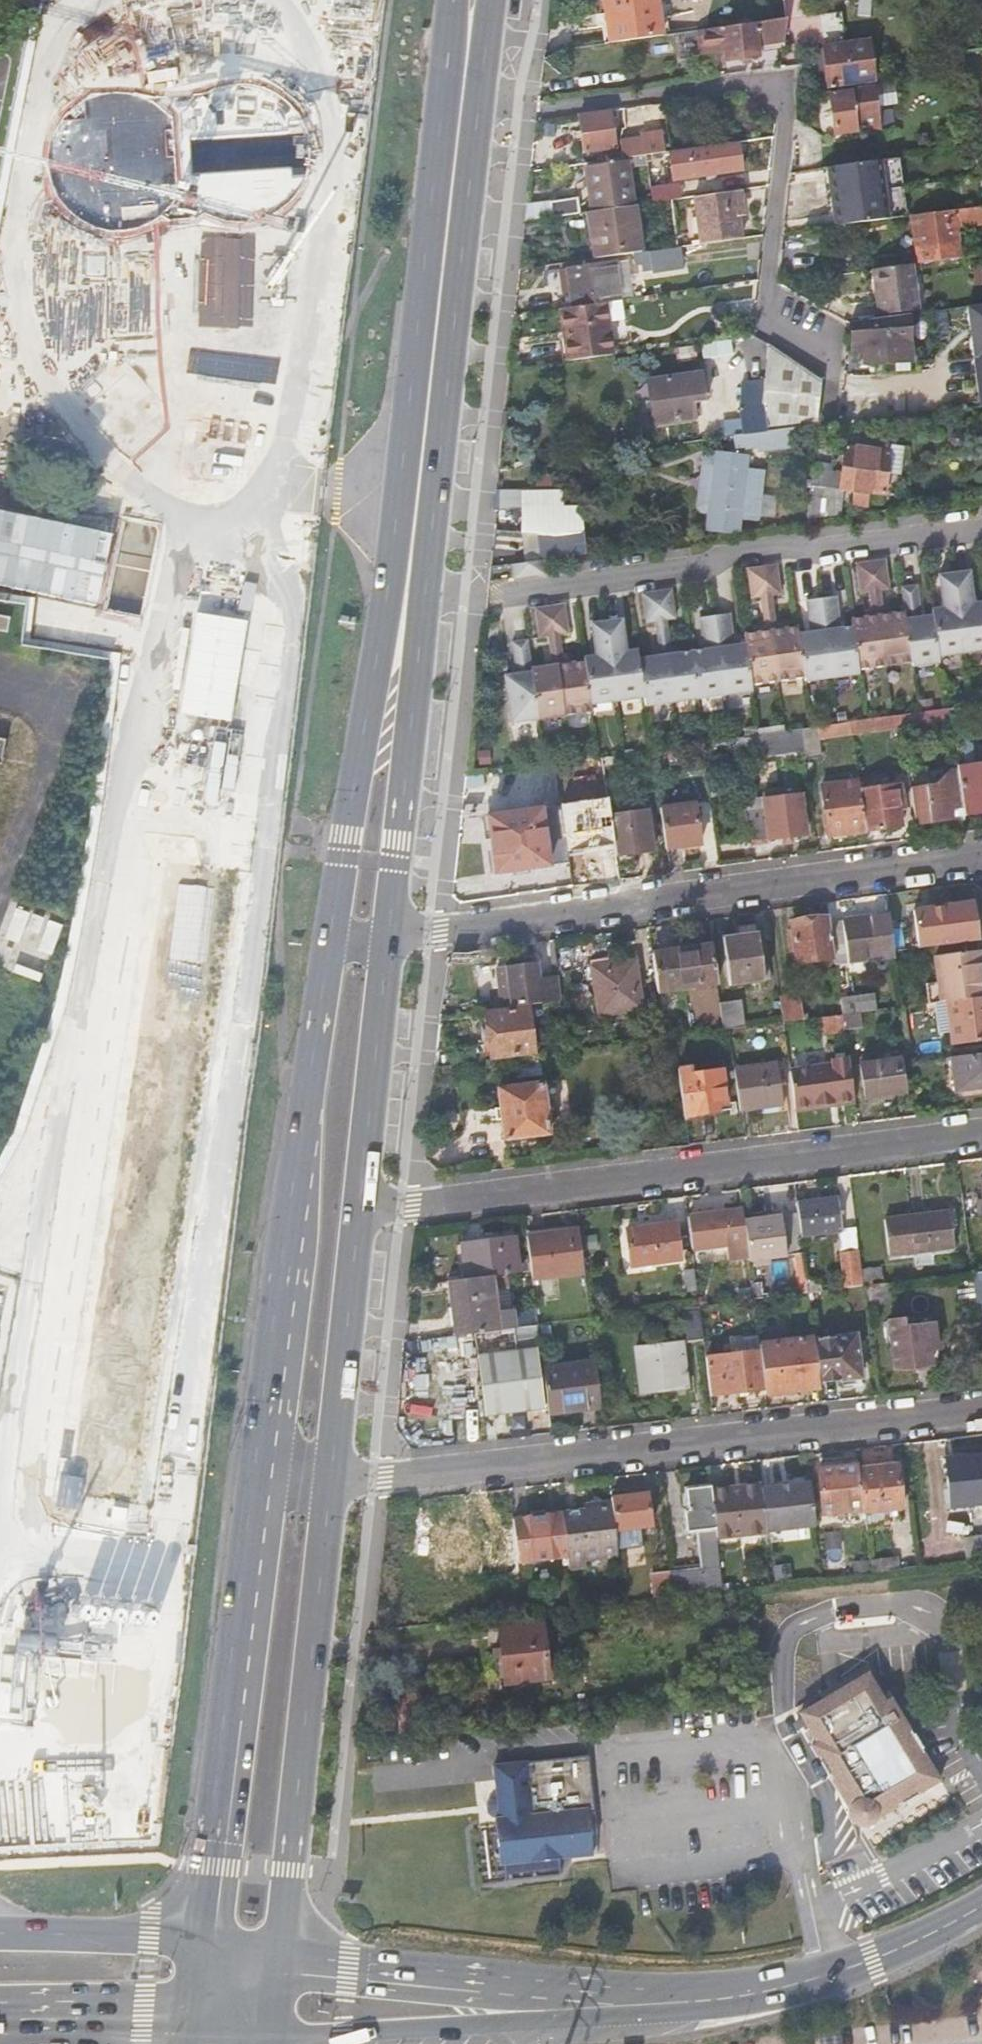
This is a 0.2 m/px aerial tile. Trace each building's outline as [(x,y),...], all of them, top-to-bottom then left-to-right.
[(150,0),(129,0),(132,36),(153,34),(150,0)] [(378,0),(324,0),(322,29),(355,31),(355,21),(377,22),(378,0)] [(655,0),(602,0),(609,46),(661,38),(655,0)] [(785,21),(697,33),(701,57),(724,54),(726,64),(760,59),(759,52),(782,49),(785,21)] [(828,86),(873,80),(867,43),(836,46),(835,39),(822,40),(828,86)] [(158,58),(136,64),(144,96),(167,90),(158,58)] [(180,122),(178,127),(177,126),(166,112),(152,101),(137,95),(120,92),(103,93),(88,99),(74,108),(62,119),(52,137),(48,156),(49,175),(56,194),(67,210),(83,222),(101,229),(121,231),(138,228),(155,221),(169,209),(179,195),(182,186),(191,199),(208,212),(227,220),(248,221),(268,216),(285,206),(298,192),(307,174),(311,154),(309,135),(301,116),(288,101),(274,91),(258,85),(241,83),(224,85),(208,92),(192,104),(180,122)] [(872,85),(848,88),(848,93),(830,95),(834,134),(853,131),(854,137),(878,135),(872,85)] [(617,112),(580,117),(586,155),(616,151),(612,121),(618,120),(617,112)] [(609,163),(629,160),(643,158),(643,153),(663,150),(661,137),(626,142),(627,152),(608,155),(609,163)] [(738,144),(658,155),(659,160),(668,159),(672,185),(742,174),(738,144)] [(590,213),(636,207),(629,160),(609,163),(583,166),(590,213)] [(886,219),(879,161),(829,168),(837,225),(886,219)] [(652,205),(680,200),(678,186),(650,190),(652,205)] [(700,245),(741,239),(739,221),(738,212),(743,211),(741,192),(693,198),(700,245)] [(557,218),(580,215),(578,202),(555,205),(557,218)] [(557,218),(555,205),(526,209),(524,223),(557,218)] [(910,216),(916,263),(958,257),(957,249),(947,250),(946,244),(957,243),(955,227),(981,224),(981,206),(952,210),(910,216)] [(594,260),(633,254),(643,253),(636,207),(590,213),(588,214),(594,260)] [(819,247),(819,234),(800,233),(799,246),(819,247)] [(643,253),(633,254),(635,266),(642,266),(643,274),(651,273),(651,275),(684,271),(680,248),(643,253)] [(572,307),(603,303),(622,300),(616,262),(567,270),(570,296),(572,307)] [(910,264),(871,269),(878,312),(916,306),(910,264)] [(973,267),(974,286),(981,286),(981,267),(973,267)] [(562,297),(570,296),(567,270),(558,271),(562,297)] [(981,405),(981,301),(966,303),(981,405)] [(566,361),(610,355),(603,303),(572,307),(558,309),(566,361)] [(892,313),(849,319),(854,352),(859,351),(861,364),(892,360),(907,358),(907,353),(901,312),(892,313)] [(769,432),(799,428),(816,426),(820,384),(766,345),(770,375),(751,378),(747,408),(750,434),(769,432)] [(907,358),(892,360),(894,370),(918,367),(916,352),(907,353),(907,358)] [(87,408),(123,447),(168,405),(132,366),(87,408)] [(662,421),(705,415),(698,373),(655,379),(662,421)] [(4,433),(12,406),(0,402),(0,432),(4,433)] [(799,428),(769,432),(770,438),(764,439),(765,445),(801,440),(799,428)] [(196,429),(193,480),(245,483),(248,432),(196,429)] [(770,438),(769,432),(750,434),(737,436),(738,448),(765,445),(764,439),(770,438)] [(848,436),(848,445),(894,450),(894,441),(848,436)] [(890,494),(894,450),(848,445),(844,476),(830,474),(831,466),(816,464),(815,473),(811,472),(809,487),(808,498),(814,499),(814,495),(842,498),(843,490),(860,491),(859,498),(876,500),(876,492),(890,494)] [(748,462),(710,455),(705,458),(697,506),(700,511),(706,513),(703,530),(736,536),(738,526),(757,530),(766,476),(747,473),(748,462)] [(573,556),(586,554),(581,500),(520,509),(521,533),(553,535),(554,535),(569,533),(573,556)] [(114,530),(0,509),(0,593),(98,612),(114,530)] [(558,558),(573,556),(569,533),(554,535),(558,558)] [(545,576),(543,560),(526,562),(511,564),(513,580),(545,576)] [(728,614),(698,618),(703,650),(668,655),(663,620),(675,619),(671,590),(641,593),(645,623),(657,621),(663,656),(638,659),(637,651),(626,652),(621,620),(591,624),(596,656),(584,658),(584,661),(562,664),(557,635),(568,633),(564,604),(535,608),(539,638),(550,636),(555,666),(530,669),(527,641),(511,643),(516,675),(504,677),(511,723),(591,712),(590,705),(644,698),(645,706),(752,691),(752,685),(805,678),(806,682),(858,674),(858,672),(910,664),(911,668),(938,664),(937,658),(981,651),(981,603),(972,605),(967,573),(937,577),(941,609),(929,610),(930,616),(919,618),(914,586),(899,588),(903,613),(880,616),(876,591),(887,589),(883,561),(854,564),(858,594),(869,592),(873,617),(850,620),(851,628),(838,630),(834,597),(804,601),(809,634),(797,635),(796,628),(774,631),(769,596),(780,594),(776,565),(747,569),(751,598),(762,597),(767,631),(743,635),(744,644),(733,646),(728,614)] [(232,720),(249,619),(196,610),(180,711),(232,720)] [(950,721),(981,716),(981,704),(948,709),(950,721)] [(899,716),(901,730),(950,723),(950,721),(948,709),(899,716)] [(852,736),(852,737),(901,731),(901,730),(899,716),(850,723),(852,736)] [(802,746),(804,761),(821,759),(818,741),(852,736),(850,723),(816,728),(799,730),(802,746)] [(799,730),(769,734),(772,750),(802,746),(799,730)] [(956,770),(962,807),(963,817),(981,814),(981,764),(956,768),(956,770)] [(909,787),(914,825),(954,819),(953,809),(962,807),(956,770),(948,771),(934,784),(909,787)] [(859,792),(858,781),(822,787),(830,837),(865,832),(865,831),(859,792)] [(859,792),(865,831),(901,826),(898,809),(905,809),(902,786),(859,792)] [(748,843),(806,835),(801,798),(764,803),(765,811),(743,813),(748,843)] [(662,809),(668,849),(701,845),(696,805),(662,809)] [(567,863),(559,807),(484,818),(492,874),(567,863)] [(612,816),(613,823),(614,834),(618,856),(656,851),(650,811),(612,816)] [(607,835),(614,834),(613,823),(605,824),(607,835)] [(192,941),(193,917),(208,918),(209,904),(180,902),(178,940),(192,941)] [(917,948),(978,940),(973,906),(964,902),(912,908),(914,923),(916,923),(919,944),(917,945),(917,948)] [(834,960),(835,962),(894,955),(893,951),(889,915),(830,923),(834,960)] [(834,960),(830,923),(829,917),(790,922),(792,936),(795,955),(796,965),(834,960)] [(727,986),(764,981),(758,933),(721,938),(727,986)] [(788,956),(795,955),(792,936),(786,937),(788,956)] [(557,978),(552,940),(546,941),(551,979),(557,978)] [(651,952),(656,992),(715,984),(711,944),(651,952)] [(939,1000),(945,999),(981,995),(976,948),(933,954),(939,1000)] [(511,1007),(528,1004),(560,999),(557,978),(551,979),(538,981),(535,961),(523,963),(505,965),(511,1007)] [(595,1017),(641,1011),(634,962),(589,968),(595,1017)] [(780,1004),(782,1021),(808,1017),(808,1013),(802,1014),(800,1001),(799,993),(779,995),(780,1004)] [(839,997),(841,1013),(858,1010),(856,995),(839,997)] [(945,999),(951,1044),(981,1040),(981,995),(945,999)] [(730,1028),(742,1026),(739,1002),(718,1004),(721,1029),(730,1028)] [(493,1056),(533,1051),(528,1008),(487,1013),(493,1056)] [(858,1010),(841,1013),(844,1030),(845,1039),(862,1037),(858,1010)] [(841,1013),(814,1016),(816,1033),(844,1030),(841,1013)] [(947,1057),(952,1090),(981,1087),(981,1052),(947,1057)] [(789,1070),(794,1108),(853,1100),(847,1055),(830,1057),(831,1064),(789,1070)] [(880,1090),(902,1087),(898,1058),(860,1063),(864,1096),(880,1094),(880,1090)] [(678,1067),(685,1116),(726,1111),(721,1070),(691,1073),(690,1066),(678,1067)] [(735,1071),(740,1110),(782,1105),(777,1066),(735,1071)] [(507,1138),(547,1133),(541,1083),(500,1088),(507,1138)] [(796,1212),(799,1235),(837,1230),(839,1230),(838,1229),(834,1197),(795,1202),(796,1212)] [(741,1208),(686,1214),(690,1248),(723,1243),(724,1257),(746,1255),(745,1241),(742,1219),(741,1208)] [(796,1212),(778,1214),(784,1254),(791,1253),(801,1252),(799,1235),(796,1212)] [(908,1218),(912,1254),(952,1249),(947,1213),(908,1218)] [(746,1255),(747,1258),(784,1254),(778,1214),(742,1219),(745,1241),(746,1255)] [(912,1254),(908,1218),(881,1221),(886,1257),(912,1254)] [(630,1265),(679,1260),(674,1223),(625,1229),(630,1265)] [(856,1249),(853,1228),(838,1229),(839,1230),(837,1230),(840,1251),(856,1249)] [(526,1238),(528,1259),(530,1270),(531,1284),(584,1278),(578,1232),(526,1238)] [(511,1272),(530,1270),(528,1259),(517,1259),(514,1238),(461,1243),(465,1278),(511,1272)] [(859,1269),(856,1249),(840,1251),(844,1284),(860,1282),(859,1269)] [(804,1279),(801,1252),(791,1253),(796,1292),(806,1291),(804,1279)] [(879,1267),(859,1269),(860,1282),(860,1284),(881,1281),(879,1267)] [(970,1270),(973,1287),(981,1286),(981,1269),(970,1270)] [(480,1332),(505,1328),(518,1327),(511,1272),(465,1278),(451,1280),(457,1334),(480,1332)] [(818,1277),(804,1279),(806,1291),(820,1289),(818,1277)] [(451,1335),(457,1334),(451,1280),(445,1280),(451,1335)] [(881,1281),(860,1284),(863,1301),(886,1298),(883,1281),(881,1281)] [(973,1287),(974,1300),(981,1299),(981,1286),(973,1287)] [(701,1336),(698,1307),(681,1310),(684,1338),(701,1336)] [(890,1369),(928,1364),(926,1349),(933,1348),(930,1324),(899,1327),(901,1335),(886,1336),(890,1369)] [(505,1328),(480,1332),(482,1346),(506,1343),(505,1328)] [(811,1337),(811,1338),(817,1381),(859,1375),(854,1332),(811,1337)] [(757,1344),(756,1334),(730,1337),(732,1354),(758,1351),(757,1344)] [(817,1381),(811,1338),(757,1344),(758,1351),(763,1388),(763,1393),(817,1387),(817,1381)] [(637,1392),(683,1386),(678,1339),(631,1345),(637,1392)] [(543,1407),(536,1346),(476,1353),(483,1414),(543,1407)] [(763,1388),(758,1351),(732,1354),(704,1357),(706,1378),(708,1394),(763,1388)] [(599,1409),(594,1364),(542,1369),(547,1415),(599,1409)] [(981,1501),(981,1452),(944,1457),(950,1505),(981,1501)] [(859,1468),(858,1460),(843,1462),(843,1467),(818,1469),(823,1513),(864,1509),(859,1468)] [(859,1468),(864,1509),(864,1511),(900,1507),(895,1464),(859,1468)] [(809,1480),(760,1487),(760,1489),(765,1531),(765,1533),(815,1527),(809,1480)] [(671,1597),(721,1591),(715,1537),(710,1490),(709,1485),(682,1487),(684,1509),(679,1509),(682,1530),(698,1529),(702,1568),(669,1571),(671,1597)] [(765,1531),(760,1489),(728,1493),(727,1488),(710,1490),(715,1537),(765,1531)] [(610,1501),(614,1530),(648,1526),(645,1493),(610,1497),(610,1501)] [(617,1557),(614,1530),(610,1501),(592,1503),(593,1509),(562,1511),(567,1556),(568,1562),(617,1557)] [(512,1518),(513,1529),(517,1562),(567,1556),(562,1511),(512,1518)] [(517,1562),(513,1529),(485,1532),(482,1533),(463,1531),(464,1525),(444,1523),(438,1567),(463,1569),(466,1572),(480,1574),(483,1573),(517,1571),(517,1562)] [(839,1530),(821,1532),(823,1549),(840,1548),(839,1530)] [(981,1560),(981,1538),(960,1541),(963,1562),(981,1560)] [(871,1573),(897,1570),(896,1557),(869,1560),(871,1573)] [(869,1572),(867,1560),(850,1562),(851,1574),(869,1572)] [(791,1579),(789,1563),(771,1565),(773,1581),(791,1579)] [(651,1599),(671,1597),(669,1571),(648,1574),(651,1599)] [(512,1684),(555,1679),(549,1624),(506,1629),(508,1649),(500,1650),(503,1679),(511,1679),(512,1684)] [(876,1818),(940,1779),(891,1698),(886,1702),(868,1673),(800,1713),(817,1743),(811,1746),(849,1808),(848,1813),(849,1818),(851,1822),(855,1825),(858,1827),(863,1827),(866,1827),(870,1826),(872,1824),(875,1821),(876,1818)] [(490,1764),(494,1800),(486,1806),(487,1816),(494,1821),(499,1867),(592,1855),(587,1811),(594,1810),(588,1755),(490,1764)]
